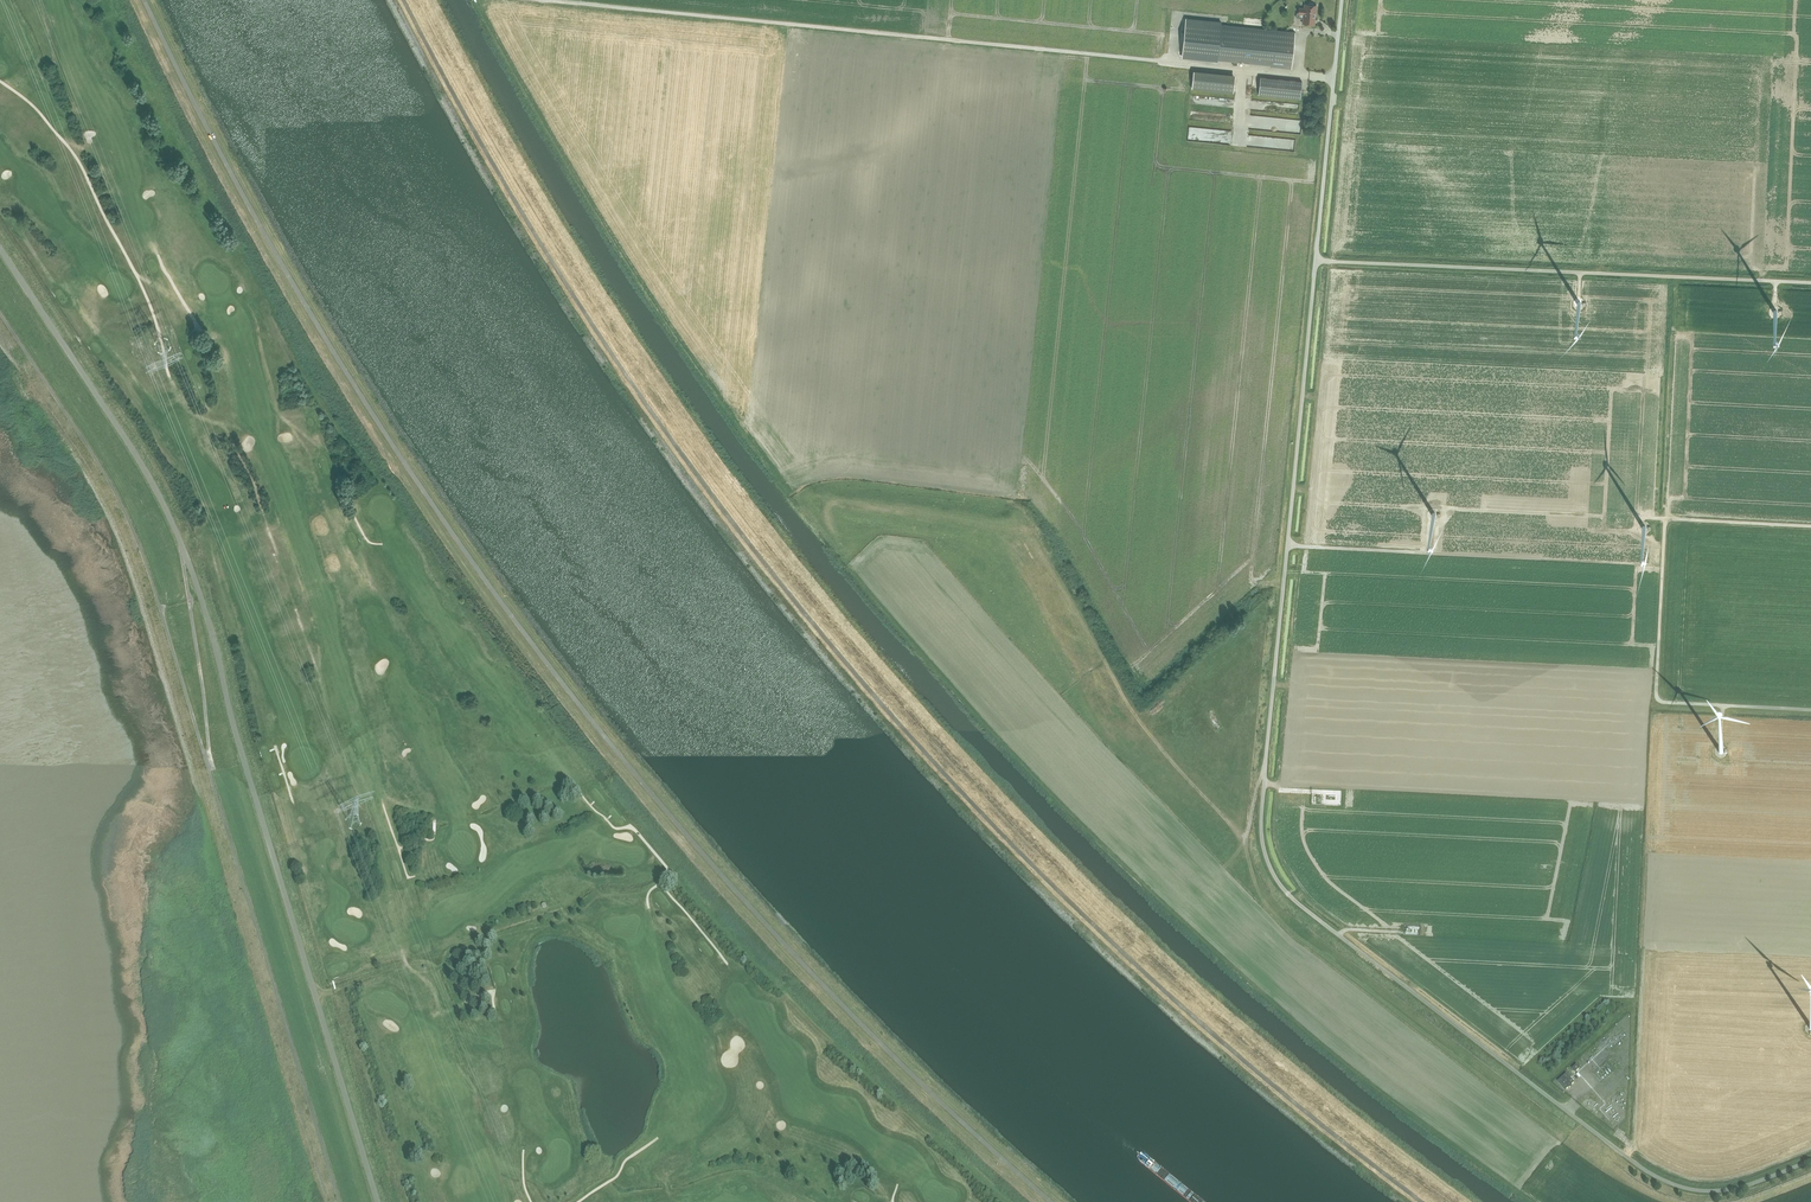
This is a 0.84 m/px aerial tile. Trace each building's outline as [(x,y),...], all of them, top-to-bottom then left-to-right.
[(1305,4),(1306,4),(1306,8),(1299,8),(1298,13),(1297,13),(1296,17),(1303,18),(1303,23),(1315,24),(1316,5),(1314,5),(1313,3),(1310,3),(1309,4),(1305,4)] [(1255,25),(1255,17),(1241,17),(1241,24),(1255,25)] [(1291,68),(1295,32),(1221,25),(1221,21),(1186,18),(1182,57),(1218,60),(1218,58),(1270,63),(1269,66),(1291,68)] [(1233,93),(1235,75),(1193,70),(1192,88),(1233,93)] [(1259,95),(1300,99),(1302,81),(1296,81),(1260,77),(1259,95)] [(1574,1082),(1567,1074),(1558,1081),(1566,1090),(1569,1087),(1572,1088),(1572,1085),(1574,1082)]
